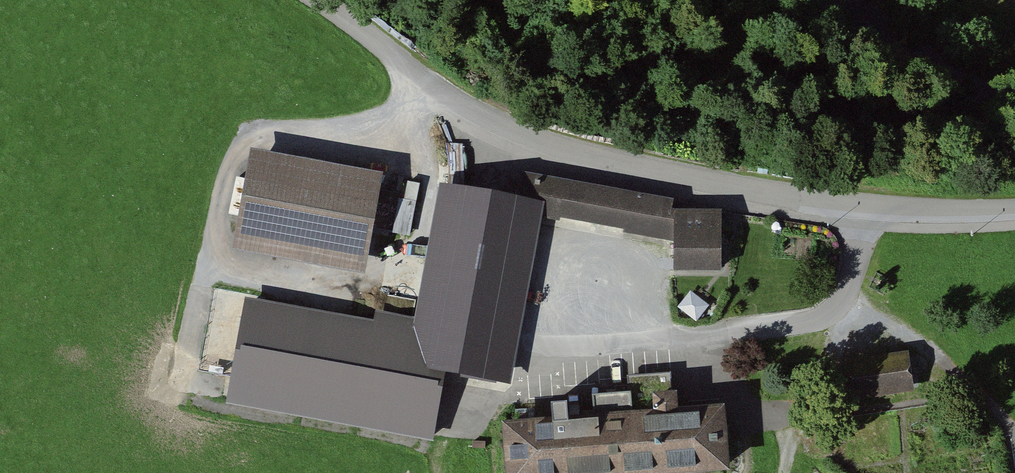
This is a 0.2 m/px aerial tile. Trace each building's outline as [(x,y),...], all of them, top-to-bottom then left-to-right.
[(383,172),(250,147),(231,249),(364,274),(383,172)] [(516,201),(443,187),(415,334),(252,305),(231,403),(429,440),(442,370),(510,384),(542,223),(672,244),(670,273),(720,275),(723,216),(671,217),(672,206),(521,180),(516,201)] [(401,195),(396,230),(409,232),(414,197),(401,195)] [(219,295),(204,369),(230,374),(245,300),(219,295)] [(903,356),(854,365),(861,402),(909,393),(903,356)] [(506,424),(509,472),(696,472),(733,471),(729,404),(682,407),(682,396),(656,398),(657,407),(636,408),(635,394),(587,397),(589,419),(506,424)]
